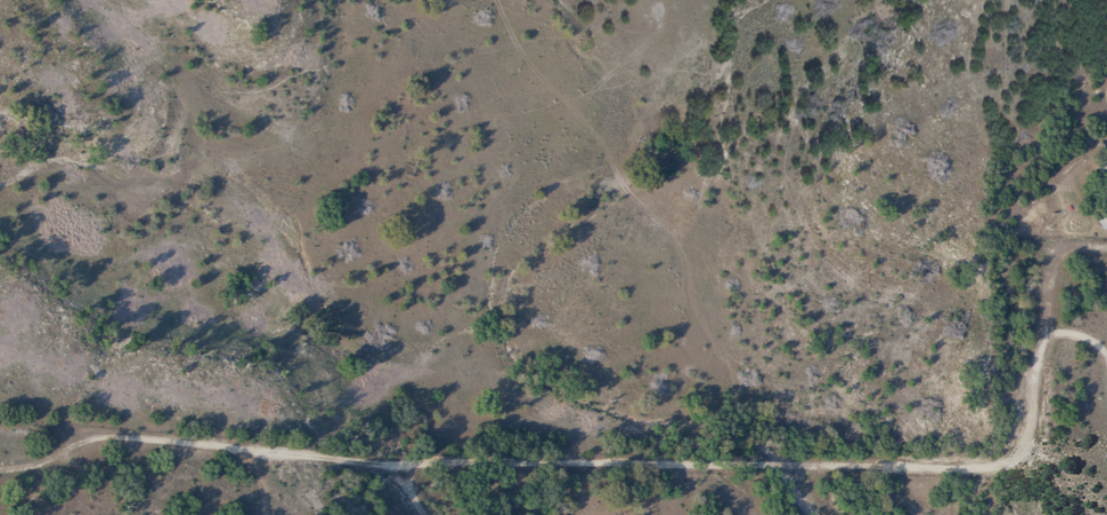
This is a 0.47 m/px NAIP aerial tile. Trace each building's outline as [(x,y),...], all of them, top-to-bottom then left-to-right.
[(1095,173),(1106,183),(1106,159),(1095,173)]
